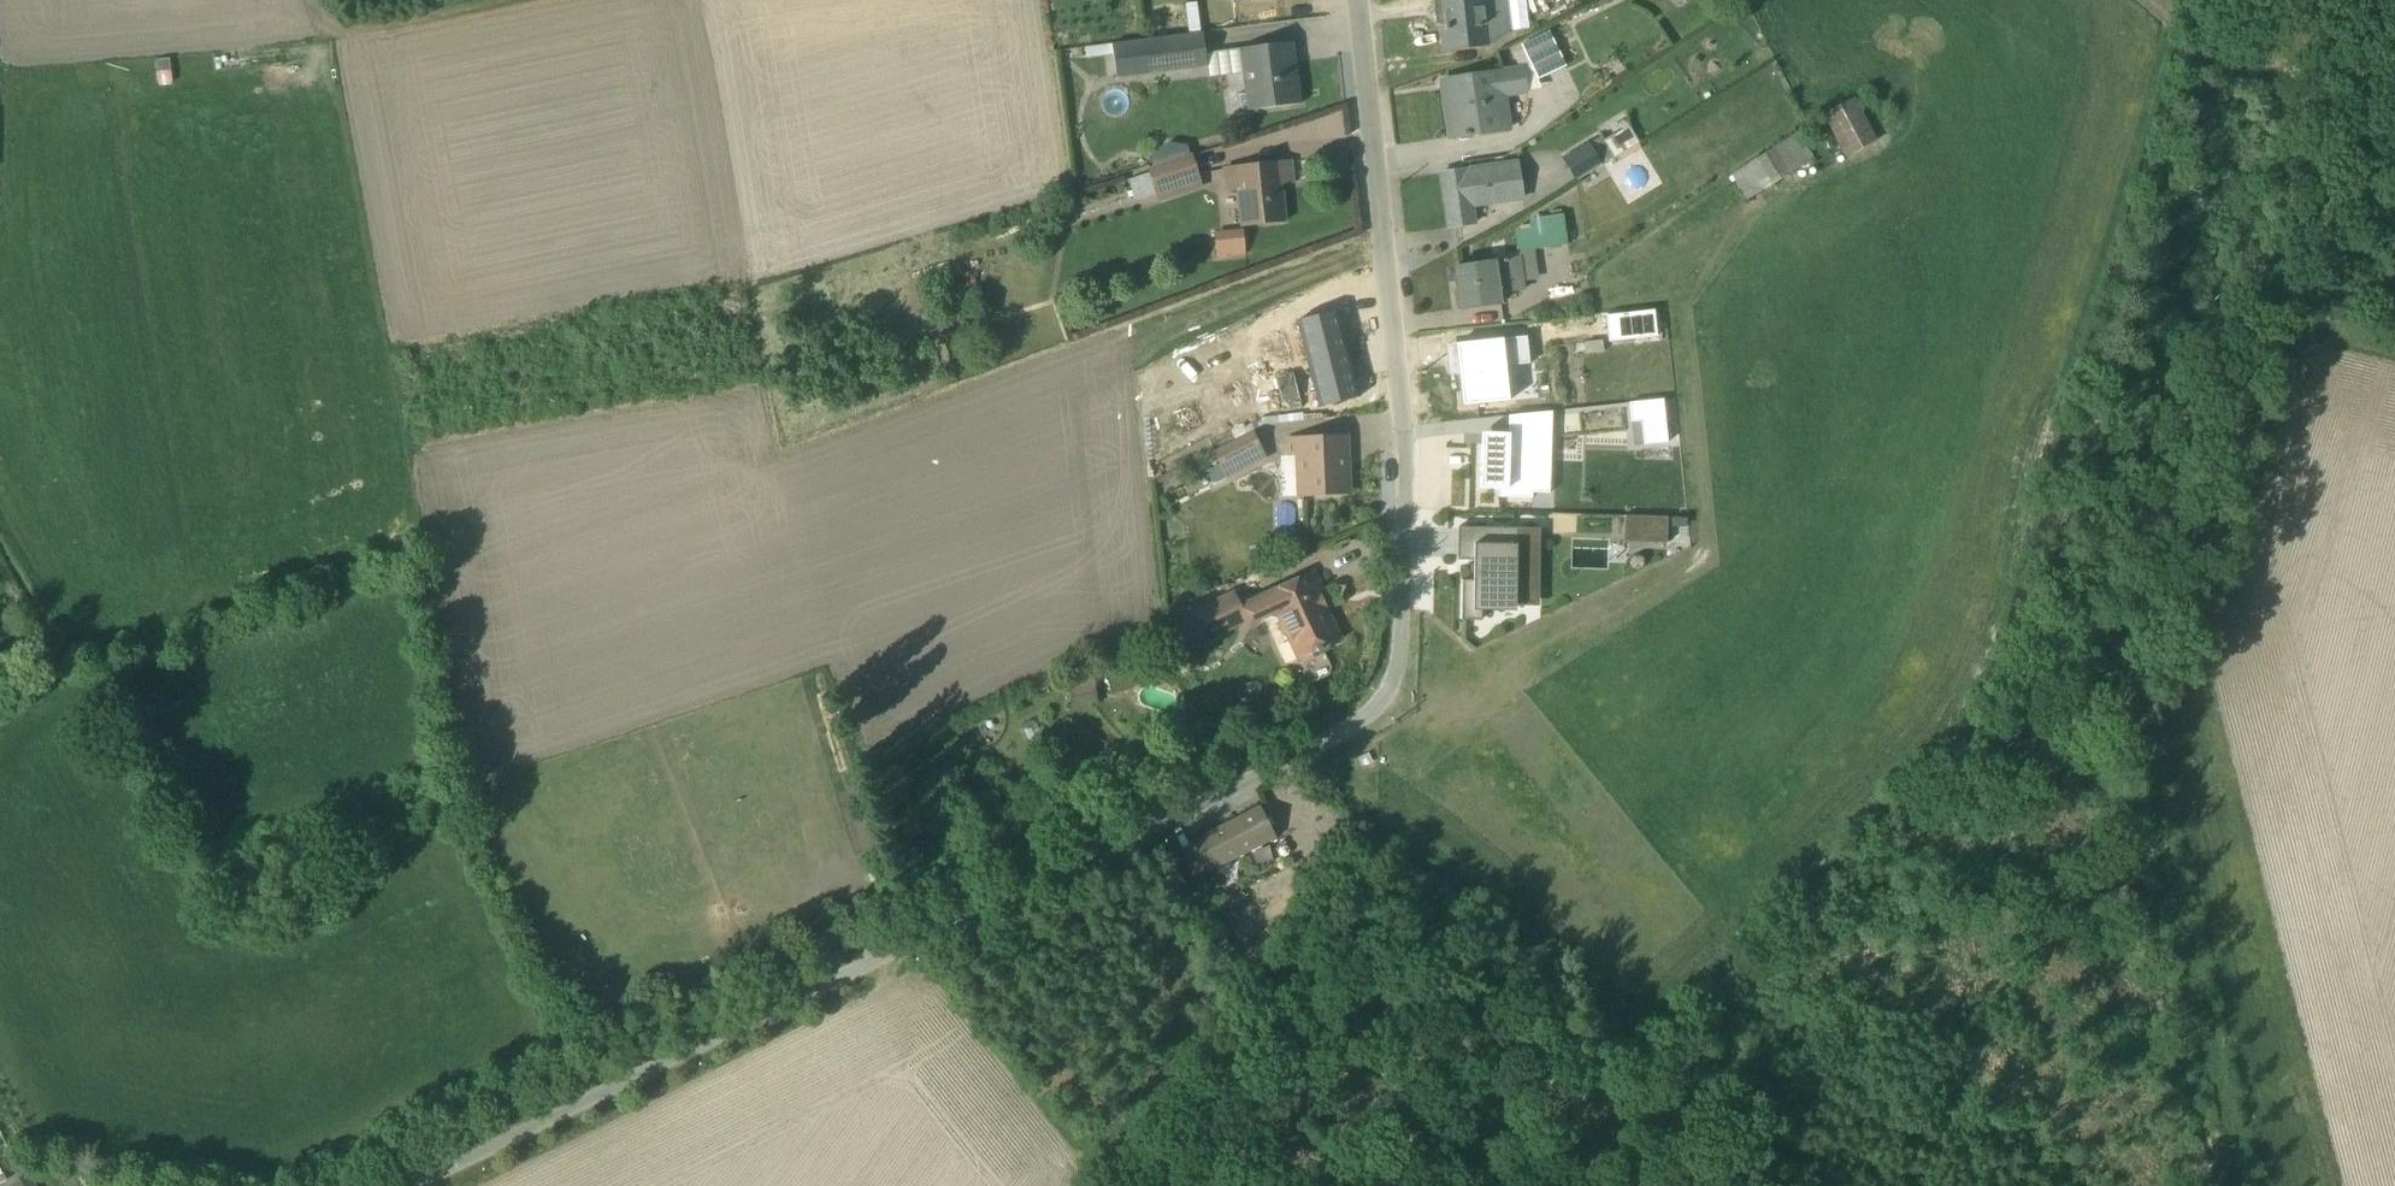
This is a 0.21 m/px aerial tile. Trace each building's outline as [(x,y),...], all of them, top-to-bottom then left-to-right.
[(1440,2),(1445,59),(1488,56),(1483,0),(1467,0),(1440,2)] [(1245,109),(1246,112),(1298,105),(1291,43),(1204,54),(1201,35),(1110,46),(1114,77),(1205,67),(1207,78),(1241,74),(1243,94),(1237,96),(1238,109),(1245,109)] [(1555,38),(1525,52),(1540,83),(1570,69),(1555,38)] [(1511,132),(1508,105),(1530,102),(1526,75),(1439,85),(1445,140),(1511,132)] [(1866,90),(1838,105),(1865,155),(1893,140),(1866,90)] [(1813,164),(1798,140),(1727,187),(1742,211),(1813,164)] [(1186,154),(1184,147),(1168,144),(1148,159),(1151,167),(1152,167),(1186,154)] [(1595,149),(1566,165),(1579,188),(1608,172),(1595,149)] [(1147,174),(1128,181),(1134,201),(1154,194),(1158,204),(1202,189),(1190,154),(1146,169),(1147,174)] [(1282,222),(1278,185),(1290,183),(1288,163),(1221,170),(1223,192),(1234,191),(1238,227),(1282,222)] [(1518,164),(1439,176),(1447,229),(1474,226),(1493,216),(1491,207),(1523,202),(1518,164)] [(1516,259),(1453,267),(1459,312),(1501,306),(1499,294),(1523,291),(1522,283),(1537,281),(1533,250),(1567,246),(1563,216),(1527,220),(1528,230),(1512,232),(1516,259)] [(1215,230),(1217,257),(1248,255),(1246,228),(1215,230)] [(1358,399),(1336,312),(1295,322),(1317,409),(1358,399)] [(1504,367),(1527,366),(1526,340),(1473,343),(1456,346),(1456,362),(1461,408),(1507,403),(1504,367)] [(1290,373),(1274,377),(1280,405),(1281,406),(1287,404),(1290,413),(1300,410),(1301,409),(1290,373)] [(1508,435),(1480,434),(1478,490),(1498,490),(1498,499),(1529,500),(1529,494),(1548,495),(1550,420),(1509,419),(1508,435)] [(1251,433),(1211,454),(1216,465),(1197,476),(1201,483),(1208,479),(1212,485),(1223,479),(1225,481),(1266,460),(1251,433)] [(1343,437),(1285,440),(1285,457),(1293,458),(1295,498),(1346,495),(1343,437)] [(1535,608),(1536,529),(1457,528),(1457,560),(1473,561),(1473,583),(1461,583),(1460,622),(1482,622),(1482,617),(1514,618),(1514,608),(1535,608)] [(1190,617),(1177,624),(1187,647),(1201,641),(1203,644),(1242,626),(1252,629),(1260,626),(1262,619),(1269,617),(1276,620),(1277,623),(1276,626),(1281,637),(1285,638),(1296,661),(1340,641),(1340,639),(1339,640),(1324,609),(1316,606),(1314,601),(1323,596),(1312,574),(1313,572),(1312,571),(1239,604),(1233,592),(1189,612),(1188,613),(1190,617)] [(1067,682),(1072,710),(1097,706),(1092,677),(1067,682)] [(1206,871),(1274,837),(1259,808),(1191,843),(1193,845),(1179,852),(1192,877),(1205,870),(1206,871)] [(1182,865),(1173,848),(1159,855),(1168,872),(1182,865)] [(1237,860),(1221,866),(1227,882),(1243,876),(1237,860)] [(14,1185),(38,1185),(32,1172),(12,1181),(14,1185)]
